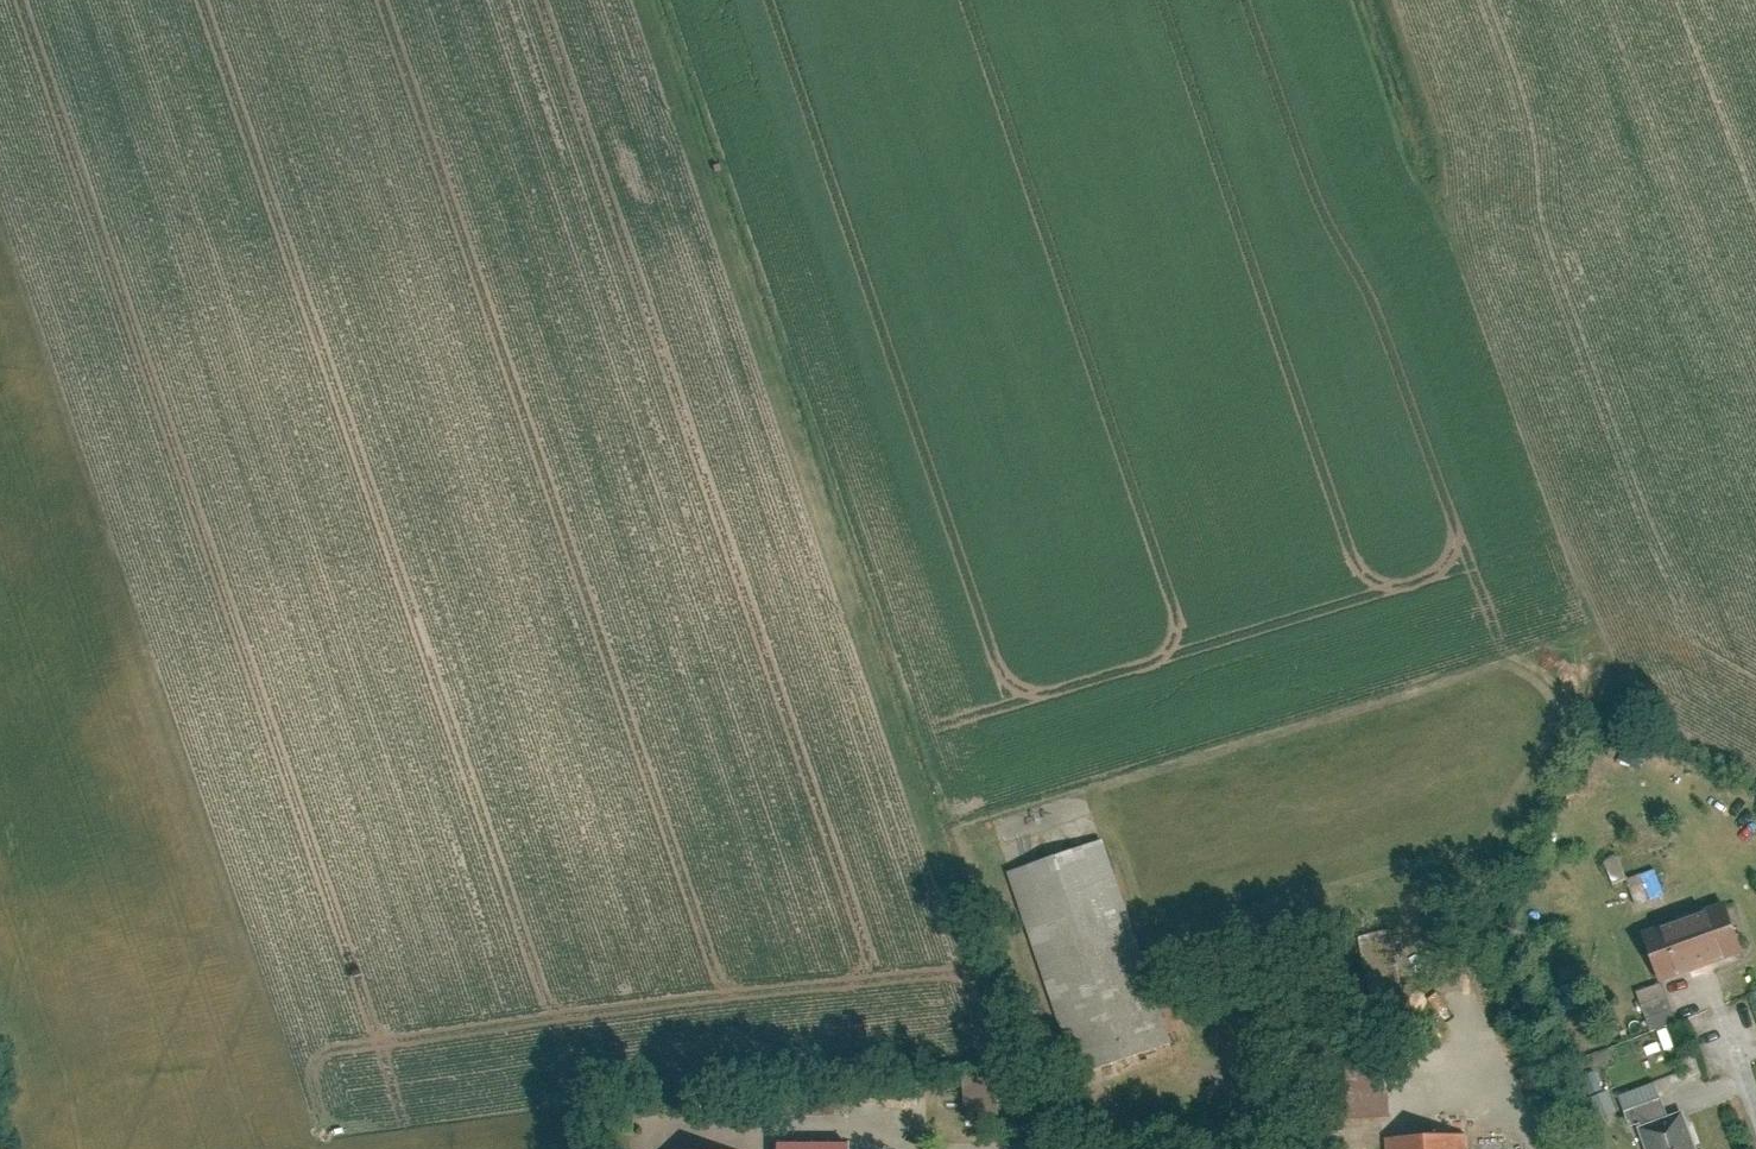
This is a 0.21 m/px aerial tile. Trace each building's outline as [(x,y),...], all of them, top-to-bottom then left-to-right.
[(1109,844),(1013,875),(1079,1076),(1175,1045),(1109,844)] [(1725,895),(1638,926),(1657,980),(1744,950),(1725,895)] [(1625,1093),(1630,1109),(1668,1096),(1662,1080),(1625,1093)] [(1645,1148),(1695,1148),(1680,1107),(1635,1122),(1645,1148)]
